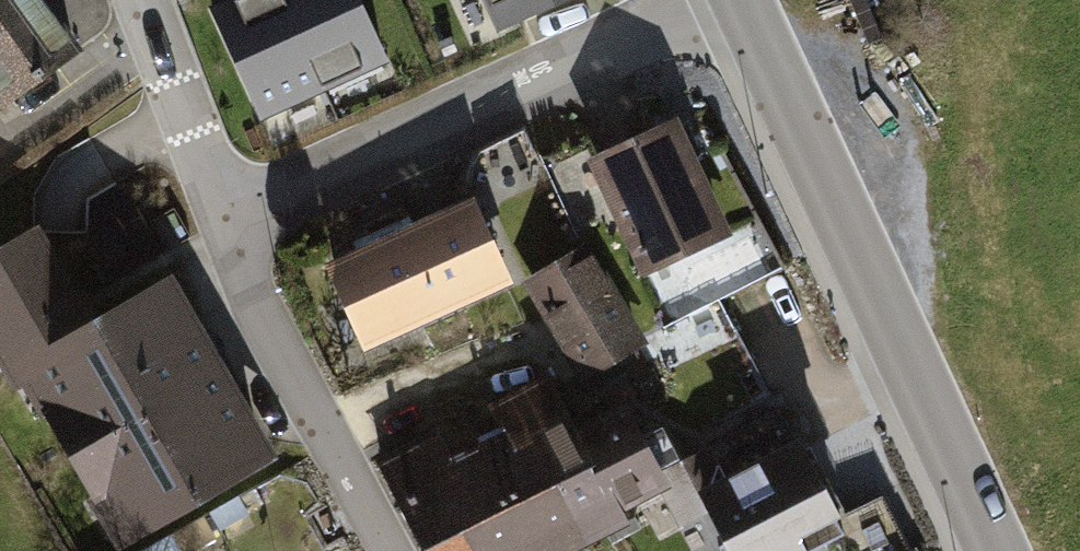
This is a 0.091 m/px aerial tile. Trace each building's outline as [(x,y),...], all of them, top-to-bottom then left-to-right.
[(17,122),(96,65),(46,0),(0,0),(0,99),(17,122)] [(274,125),(425,68),(398,0),(225,0),(274,125)] [(521,38),(603,0),(503,0),(521,38)] [(680,114),(587,154),(640,274),(734,231),(680,114)] [(471,190),(322,259),(361,348),(514,279),(471,190)] [(0,239),(0,367),(12,387),(20,383),(113,541),(269,455),(169,265),(84,307),(35,219),(0,239)] [(587,239),(524,277),(581,380),(647,343),(587,239)] [(376,459),(422,550),(565,550),(629,519),(622,505),(658,487),(670,481),(661,464),(625,397),(575,423),(546,372),(492,403),(503,427),(452,450),(441,426),(376,459)] [(797,434),(724,473),(718,463),(712,477),(706,479),(687,450),(661,464),(670,481),(658,487),(678,527),(706,510),(730,550),(809,550),(808,550),(843,534),(834,515),(843,512),(797,434)]
